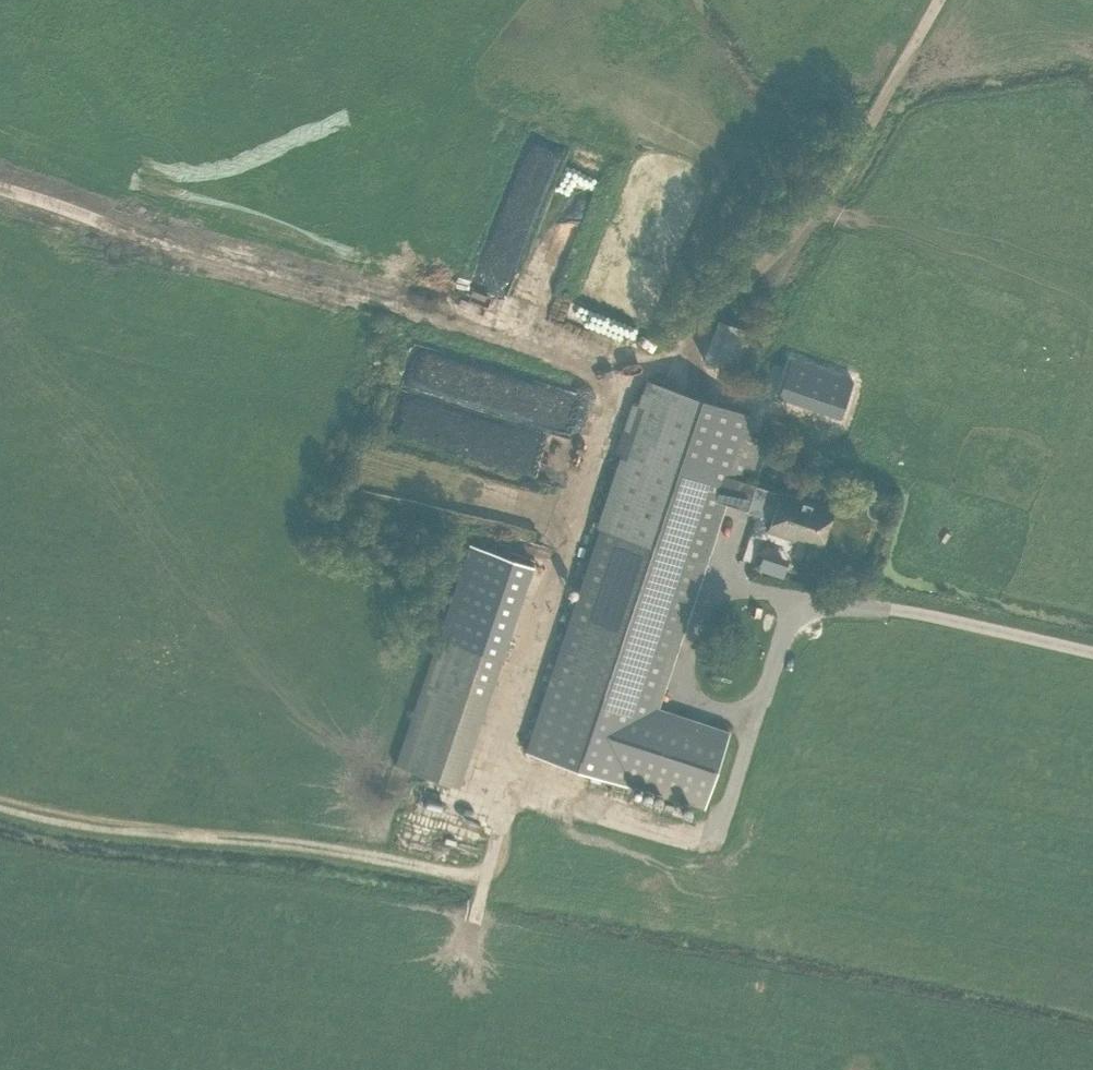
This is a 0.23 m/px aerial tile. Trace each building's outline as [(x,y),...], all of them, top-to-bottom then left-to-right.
[(718,319),(703,359),(737,372),(752,331),(718,319)] [(632,400),(615,451),(622,453),(597,527),(601,528),(526,750),(629,785),(630,781),(704,806),(729,732),(656,707),(707,556),(725,503),(772,518),(767,531),(796,540),(797,536),(822,545),(835,508),(780,489),(779,492),(733,477),(754,415),(646,379),(638,402),(632,400)] [(502,659),(532,564),(481,547),(451,642),(438,638),(397,767),(448,783),(489,655),(502,659)]
